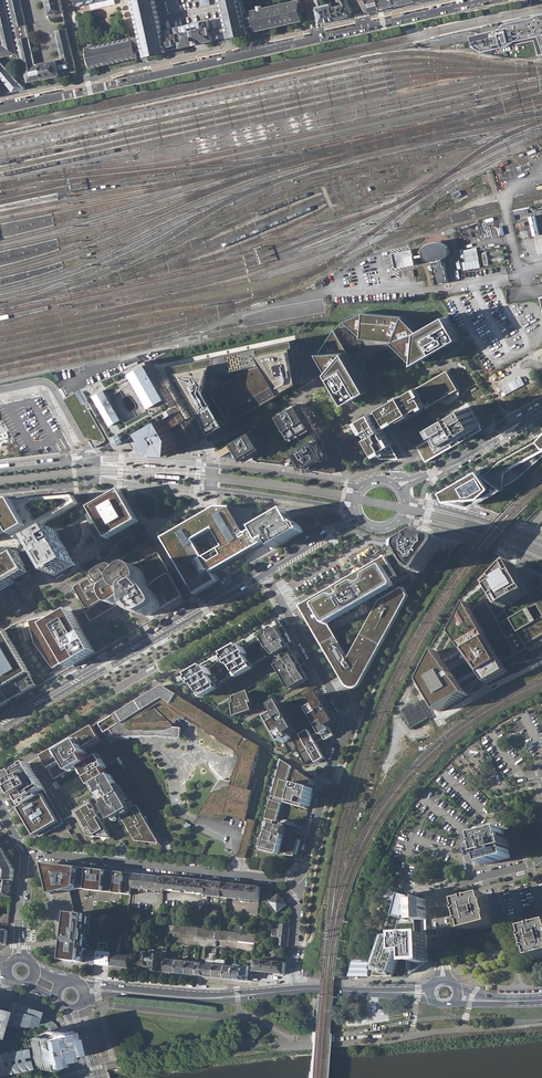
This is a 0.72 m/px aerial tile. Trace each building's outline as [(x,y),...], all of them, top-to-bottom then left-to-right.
[(21,53),(28,82),(61,75),(77,71),(67,28),(56,31),(62,58),(36,64),(30,36),(29,36),(21,0),(0,0),(0,29),(3,44),(0,45),(0,58),(21,53)] [(45,0),(46,0),(50,19),(64,16),(63,9),(61,0),(45,0)] [(166,52),(167,51),(162,30),(159,18),(160,18),(160,16),(159,17),(155,0),(134,0),(142,35),(141,35),(141,36),(142,36),(142,39),(144,44),(145,51),(146,55),(145,55),(146,57),(148,57),(147,56),(150,55),(165,52),(165,53),(166,52)] [(225,16),(229,37),(230,38),(231,38),(231,37),(249,33),(250,34),(251,33),(251,32),(247,12),(247,11),(246,11),(243,0),(221,0),(225,16)] [(257,31),(303,20),(303,21),(305,19),(304,19),(300,1),(300,0),(296,0),(254,9),(252,9),(252,10),(252,11),(257,31)] [(317,6),(321,23),(338,19),(333,6),(332,2),(331,0),(324,2),(324,4),(324,5),(317,6)] [(338,5),(333,6),(338,19),(351,16),(353,12),(347,0),(337,0),(340,5),(338,5)] [(371,13),(381,10),(379,0),(361,0),(367,11),(369,12),(371,13)] [(397,7),(394,0),(379,0),(381,10),(393,8),(397,7)] [(249,12),(247,12),(251,32),(257,31),(252,11),(249,12)] [(474,47),(476,48),(476,45),(478,45),(479,45),(482,47),(483,52),(535,41),(538,56),(541,55),(541,14),(539,15),(536,17),(507,23),(499,30),(481,34),(471,36),(474,47)] [(221,16),(210,19),(214,40),(226,37),(229,37),(225,16),(221,16)] [(176,27),(181,48),(182,47),(195,44),(202,43),(214,40),(210,19),(176,27)] [(167,51),(181,48),(176,27),(162,30),(167,51)] [(139,56),(138,53),(134,38),(135,37),(134,37),(134,36),(133,36),(133,37),(89,47),(89,46),(88,46),(88,47),(87,47),(87,49),(88,48),(89,49),(83,50),(88,69),(93,68),(93,69),(94,68),(94,67),(138,57),(138,58),(140,58),(140,56),(139,56)] [(138,37),(135,37),(134,38),(138,53),(141,52),(145,51),(144,44),(142,39),(142,36),(141,36),(138,37)] [(13,91),(26,88),(21,83),(16,78),(15,77),(7,68),(7,67),(0,73),(0,76),(13,91)] [(7,68),(15,77),(16,76),(8,67),(7,68)] [(6,93),(11,92),(0,79),(0,85),(6,93)] [(530,217),(534,236),(540,234),(536,215),(530,217)] [(428,260),(433,261),(434,264),(433,265),(437,284),(438,285),(441,284),(448,282),(449,281),(448,278),(445,263),(444,262),(443,259),(448,256),(449,253),(450,250),(448,247),(446,245),(443,244),(438,244),(434,244),(427,248),(424,250),(424,254),(425,258),(428,260)] [(466,261),(463,261),(464,269),(481,267),(478,247),(461,250),(461,254),(466,254),(466,261)] [(413,249),(393,253),(396,268),(416,264),(413,249)] [(417,364),(462,338),(449,315),(420,332),(403,316),(364,313),(343,322),(361,338),(395,341),(417,364)] [(336,329),(320,353),(333,376),(348,403),(371,390),(349,352),(336,329)] [(185,421),(198,443),(203,440),(213,434),(216,432),(232,423),(213,390),(211,375),(253,367),(268,364),(285,392),(302,383),(304,381),(298,352),(298,350),(297,345),(296,340),(259,347),(232,353),(210,357),(179,364),(197,395),(205,410),(190,419),(185,421)] [(225,383),(213,390),(232,423),(285,392),(268,364),(253,367),(225,383)] [(155,367),(72,405),(96,448),(117,438),(118,441),(121,445),(146,430),(160,452),(178,453),(198,443),(185,421),(155,367)] [(399,459),(392,445),(382,429),(390,425),(397,421),(399,424),(415,415),(426,409),(447,396),(448,398),(451,400),(453,400),(455,401),(457,400),(464,396),(460,389),(448,369),(414,389),(404,395),(380,409),(381,409),(374,413),(373,413),(359,421),(364,431),(368,437),(378,454),(380,458),(399,459)] [(504,394),(526,385),(523,376),(500,385),(504,394)] [(301,451),(308,464),(312,470),(333,473),(338,470),(331,459),(328,453),(320,440),(316,434),(312,426),(311,424),(299,404),(281,415),(292,435),(299,430),(301,433),(305,440),(309,447),(301,451)] [(417,447),(426,462),(435,457),(450,448),(453,446),(461,442),(477,432),(483,429),(470,406),(439,424),(444,431),(417,447)] [(235,442),(217,452),(219,455),(220,457),(238,447),(245,459),(250,456),(264,448),(254,431),(235,442)] [(445,490),(449,499),(488,509),(503,496),(509,490),(541,461),(541,432),(540,433),(486,465),(483,467),(445,490)] [(126,496),(123,492),(111,498),(92,509),(84,513),(100,539),(100,543),(109,550),(116,542),(135,532),(135,530),(133,527),(141,523),(126,496)] [(75,496),(70,497),(30,500),(15,501),(11,502),(0,502),(0,541),(1,541),(17,540),(24,536),(76,506),(80,504),(75,496)] [(196,595),(218,582),(216,577),(213,573),(260,545),(261,545),(268,541),(269,542),(271,542),(275,549),(298,536),(303,533),(305,532),(300,524),(299,525),(297,523),(295,525),(286,511),(253,530),(246,534),(233,512),(231,508),(232,508),(221,507),(217,507),(205,514),(179,530),(163,539),(196,595)] [(56,530),(37,542),(58,578),(78,566),(56,530)] [(423,573),(425,572),(428,568),(433,560),(444,546),(444,544),(443,543),(443,541),(442,540),(440,539),(435,538),(427,535),(425,535),(424,535),(404,546),(402,549),(403,552),(408,560),(414,568),(417,572),(419,573),(420,574),(422,574),(423,573)] [(0,565),(0,597),(8,611),(24,602),(16,589),(37,578),(22,553),(0,565)] [(73,590),(89,619),(113,604),(114,605),(117,605),(118,605),(126,599),(128,598),(130,597),(133,597),(133,601),(134,604),(134,606),(135,609),(137,611),(139,613),(140,615),(142,616),(144,616),(145,616),(147,616),(151,615),(154,614),(157,612),(160,610),(162,609),(171,604),(182,598),(183,597),(183,596),(175,582),(172,576),(169,572),(164,562),(158,553),(156,554),(133,568),(131,569),(124,573),(123,573),(122,572),(120,570),(119,569),(117,568),(116,567),(115,567),(114,567),(113,567),(99,575),(78,587),(73,590)] [(409,596),(404,588),(374,605),(349,657),(330,624),(331,624),(393,588),(395,587),(395,585),(393,582),(392,580),(397,577),(386,557),(300,606),(312,627),(340,675),(345,684),(348,687),(352,688),(355,688),(359,686),(361,684),(409,596)] [(419,678),(440,713),(468,695),(465,691),(484,680),(487,684),(509,670),(506,664),(541,643),(541,586),(541,587),(532,593),(509,557),(468,604),(465,599),(449,631),(450,632),(439,654),(434,647),(419,678)] [(45,626),(55,644),(69,668),(96,652),(71,610),(62,616),(45,626)] [(45,626),(62,616),(60,613),(29,621),(35,643),(53,669),(63,661),(59,655),(60,655),(54,645),(55,644),(45,626)] [(211,658),(171,681),(172,681),(181,687),(189,691),(196,696),(198,697),(203,694),(205,698),(220,689),(218,686),(225,682),(238,674),(240,678),(256,669),(253,665),(268,657),(269,656),(273,654),(275,658),(276,660),(292,651),(290,649),(288,645),(293,643),(290,639),(279,619),(255,633),(216,655),(211,658)] [(26,693),(38,686),(4,628),(0,631),(0,681),(3,687),(0,689),(0,708),(26,693)] [(292,651),(276,660),(279,666),(276,667),(290,691),(293,689),(306,681),(309,680),(307,677),(305,673),(292,651)] [(315,683),(297,694),(299,698),(318,687),(316,685),(315,683)] [(260,748),(163,685),(98,723),(110,744),(116,740),(180,740),(181,728),(173,728),(180,714),(195,725),(230,749),(240,757),(236,769),(233,774),(231,783),(220,781),(197,816),(221,823),(227,816),(246,821),(257,780),(252,779),(260,748)] [(235,697),(232,698),(235,717),(253,711),(253,703),(249,691),(237,696),(235,697)] [(278,714),(269,718),(284,743),(292,738),(297,748),(306,764),(315,759),(317,763),(325,758),(323,755),(317,743),(325,739),(326,740),(334,735),(331,731),(329,727),(338,723),(321,693),(313,698),(316,704),(308,709),(320,731),(312,736),(309,730),(301,735),(300,734),(286,709),(282,702),(281,703),(274,707),(275,708),(278,714)] [(419,702),(403,711),(412,727),(428,718),(419,702)] [(93,726),(42,755),(51,770),(53,773),(54,775),(56,779),(71,770),(72,772),(81,767),(86,776),(92,786),(95,784),(99,791),(98,792),(104,803),(106,806),(99,809),(97,805),(94,807),(91,801),(75,811),(90,836),(113,839),(101,820),(111,814),(112,817),(115,815),(117,817),(121,815),(137,841),(161,843),(138,805),(131,809),(111,775),(108,776),(104,769),(107,767),(99,755),(88,762),(86,759),(87,759),(85,754),(87,754),(85,750),(101,740),(93,726)] [(273,792),(266,818),(273,820),(277,821),(292,766),(280,758),(277,766),(280,767),(279,770),(276,770),(275,775),(277,775),(277,779),(274,778),(273,783),(275,784),(274,787),(272,787),(270,792),(273,792)] [(29,763),(5,777),(22,806),(19,808),(35,835),(38,833),(40,836),(64,823),(29,763)] [(287,800),(309,807),(313,794),(314,789),(312,788),(313,785),(315,786),(316,782),(301,772),(298,784),(292,783),(287,800)] [(366,810),(369,802),(362,799),(359,807),(366,810)] [(248,819),(241,856),(248,857),(255,820),(248,819)] [(272,824),(265,822),(259,845),(266,848),(265,850),(282,855),(297,856),(300,840),(285,835),(287,828),(272,824)] [(484,858),(486,865),(512,858),(510,851),(512,850),(511,847),(510,847),(507,839),(509,838),(508,835),(506,836),(504,829),(479,836),(481,843),(479,844),(480,847),(481,846),(483,855),(482,855),(482,858),(484,858)] [(76,844),(82,844),(76,833),(72,836),(74,840),(76,844)] [(0,847),(0,879),(13,880),(13,878),(14,870),(8,859),(5,855),(2,848),(0,847)] [(72,961),(98,963),(99,951),(87,950),(91,915),(76,913),(71,890),(79,888),(132,894),(132,889),(133,887),(134,873),(46,864),(52,894),(57,893),(72,961)] [(133,887),(157,889),(158,875),(134,873),(133,887)] [(164,890),(164,889),(165,876),(158,875),(157,889),(164,890)] [(204,892),(208,893),(209,880),(165,876),(164,889),(204,893),(204,892)] [(13,880),(0,879),(0,895),(11,896),(12,894),(13,880)] [(208,894),(227,896),(229,882),(209,880),(208,893),(208,894)] [(261,885),(229,882),(227,896),(259,900),(261,885)] [(412,894),(397,891),(389,917),(404,920),(424,919),(424,894),(412,894)] [(57,893),(52,894),(67,960),(72,961),(57,893)] [(270,899),(279,909),(287,903),(278,893),(270,899)] [(486,894),(460,901),(462,908),(460,908),(461,911),(462,911),(464,919),(463,919),(464,922),(465,921),(467,929),(493,922),(491,915),(493,914),(492,911),(491,912),(489,904),(490,904),(490,901),(488,901),(486,894)] [(1,922),(9,923),(10,914),(1,913),(1,922)] [(288,945),(290,923),(280,922),(277,921),(276,927),(274,926),(273,934),(278,935),(277,943),(288,945)] [(527,928),(529,936),(527,936),(528,939),(529,939),(531,943),(532,947),(530,948),(531,950),(532,950),(534,957),(541,955),(541,924),(527,928)] [(425,930),(384,932),(371,968),(391,973),(399,950),(407,950),(407,959),(427,959),(425,930)] [(98,963),(112,965),(113,951),(99,950),(99,951),(98,963)] [(161,969),(165,969),(166,958),(167,955),(162,955),(162,954),(154,953),(154,951),(144,950),(143,956),(144,956),(143,964),(149,965),(153,965),(153,969),(161,970),(161,969)] [(119,952),(113,951),(112,965),(129,967),(130,953),(131,952),(127,951),(127,953),(119,952)] [(165,970),(176,972),(177,959),(166,958),(165,969),(165,970)] [(214,975),(216,959),(208,958),(207,963),(205,962),(203,974),(214,975)] [(226,959),(216,958),(216,959),(214,975),(224,977),(225,964),(226,959)] [(255,969),(285,972),(286,961),(256,958),(255,969)] [(176,972),(186,973),(188,960),(177,959),(176,972)] [(427,963),(427,959),(407,959),(408,976),(427,963)] [(198,961),(188,960),(186,973),(197,974),(198,961)] [(234,978),(236,966),(225,964),(224,977),(234,978)] [(236,964),(236,966),(234,978),(248,979),(250,965),(236,964)] [(390,976),(391,973),(371,968),(368,976),(390,976)] [(22,1006),(11,1002),(6,1020),(5,1022),(19,1026),(32,1025),(36,1011),(30,1008),(22,1006)] [(38,1012),(36,1011),(32,1025),(44,1028),(44,1032),(57,1029),(55,1026),(54,1025),(53,1023),(50,1021),(47,1018),(43,1016),(38,1012)] [(30,1038),(36,1065),(47,1063),(46,1059),(57,1057),(56,1052),(63,1051),(60,1036),(58,1036),(57,1029),(44,1032),(45,1035),(30,1038)] [(0,1074),(29,1069),(29,1066),(25,1047),(0,1052),(0,1077),(1,1077),(0,1074)]
